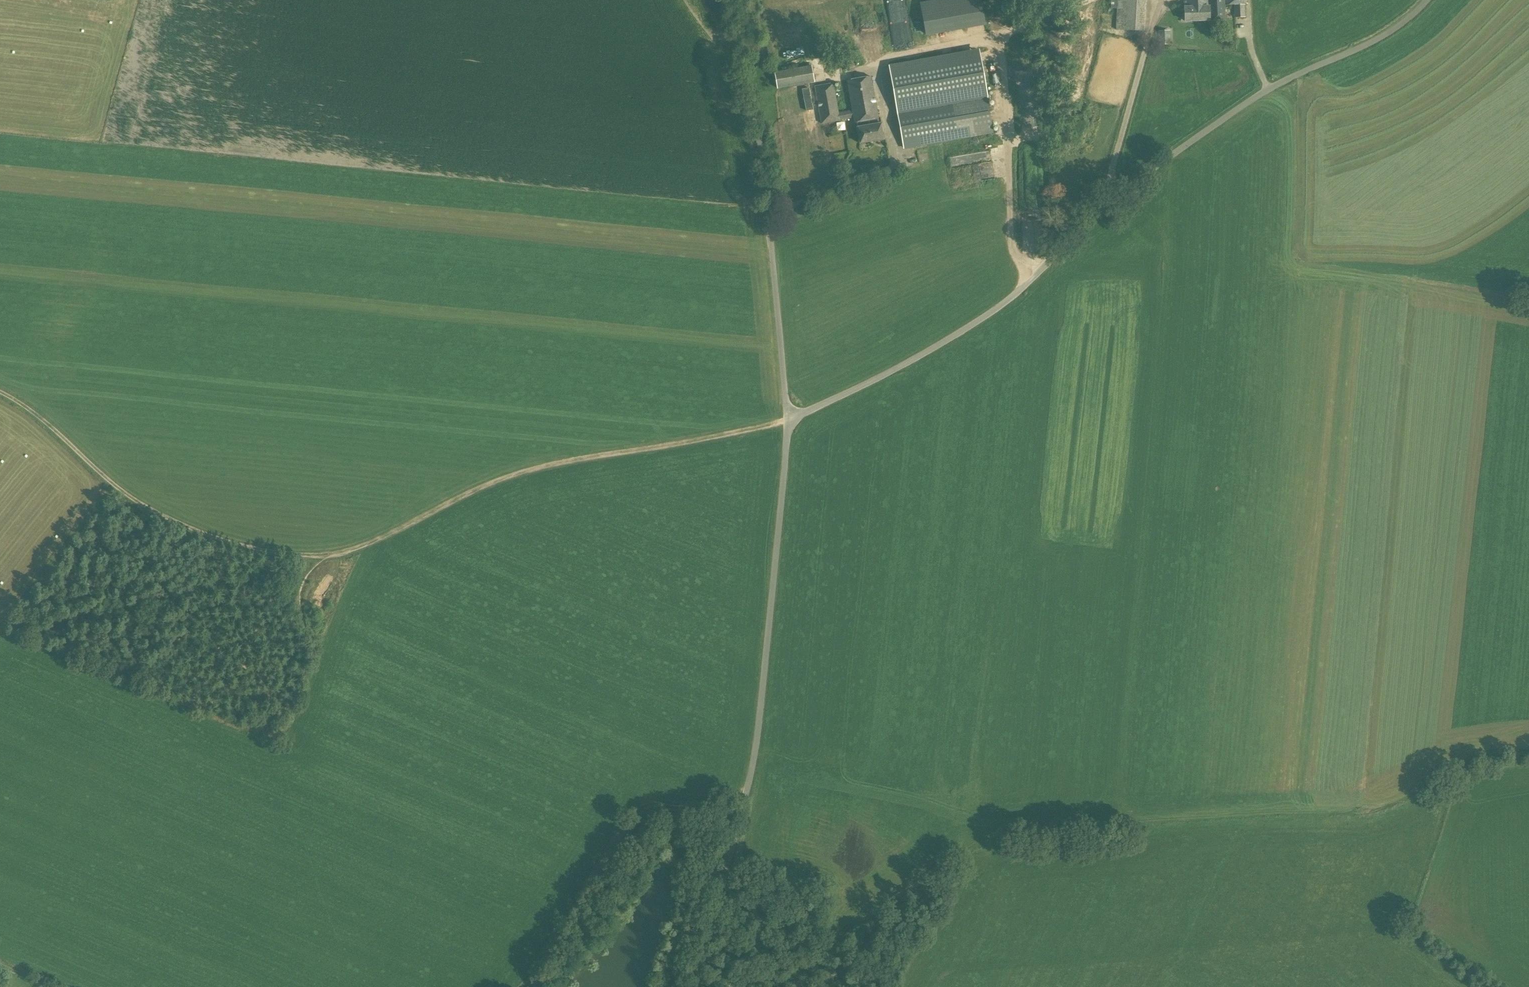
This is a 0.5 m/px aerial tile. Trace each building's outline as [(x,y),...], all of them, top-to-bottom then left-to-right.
[(985,25),(981,0),(928,0),(919,1),(924,35),(985,25)] [(1116,29),(1144,31),(1146,0),(1117,0),(1116,29)] [(1185,20),(1224,18),(1224,4),(1246,3),(1246,0),(1184,0),(1185,20)] [(1170,31),(1158,31),(1159,45),(1170,45),(1170,31)] [(905,147),(993,132),(979,52),(891,67),(905,147)] [(777,89),(814,82),(811,65),(774,72),(777,89)] [(879,118),(871,76),(847,81),(852,110),(838,113),(833,83),(815,86),(821,124),(854,118),(854,122),(857,122),(860,143),(883,139),(881,123),(880,118),(879,118)] [(992,162),(990,150),(950,157),(952,169),(992,162)]
